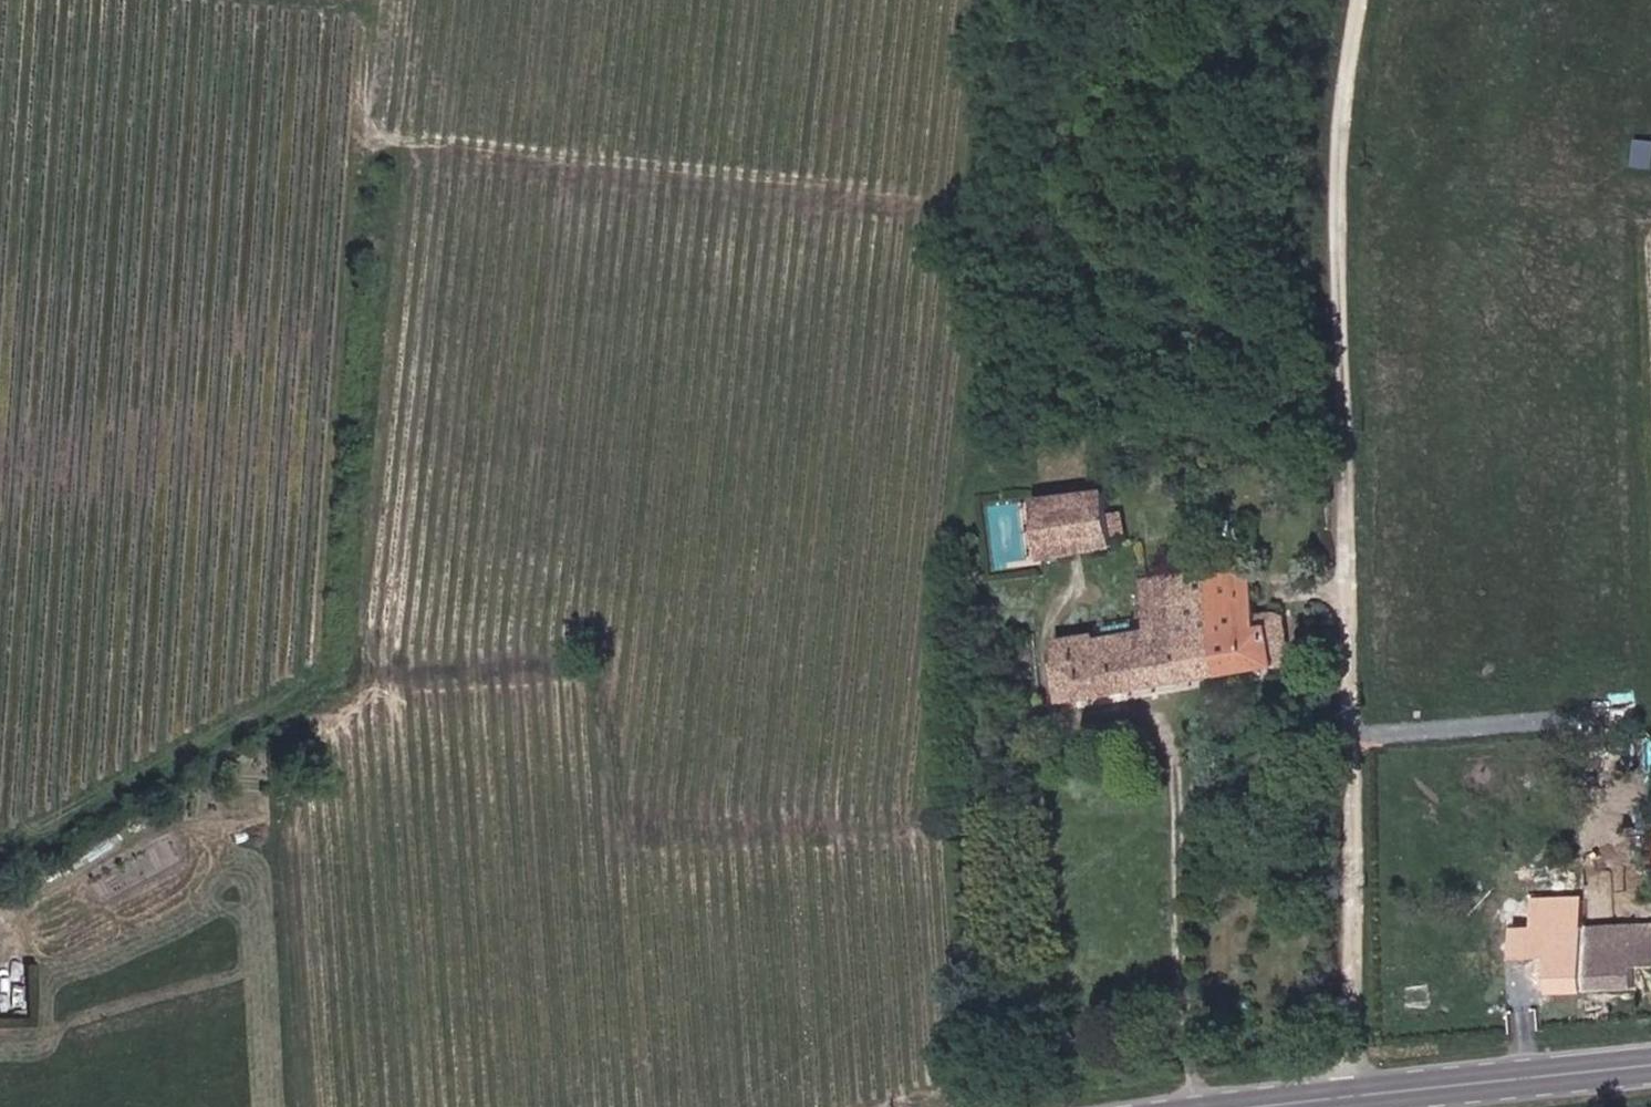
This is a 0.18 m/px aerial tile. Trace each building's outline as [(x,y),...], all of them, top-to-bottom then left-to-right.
[(1105,490),(1034,502),(1043,557),(1114,546),(1105,490)] [(1255,562),(1179,574),(1184,606),(1213,602),(1226,673),(1293,662),(1285,611),(1263,615),(1255,562)] [(1153,611),(1184,606),(1179,574),(1148,579),(1153,611)] [(1153,611),(1158,646),(1083,659),(1089,698),(1226,673),(1213,602),(1184,606),(1153,611)] [(1089,698),(1083,659),(1079,637),(1058,640),(1057,662),(1064,702),(1089,698)] [(1633,963),(1650,962),(1650,922),(1515,928),(1516,957),(1548,957),(1549,985),(1634,980),(1633,963)]
